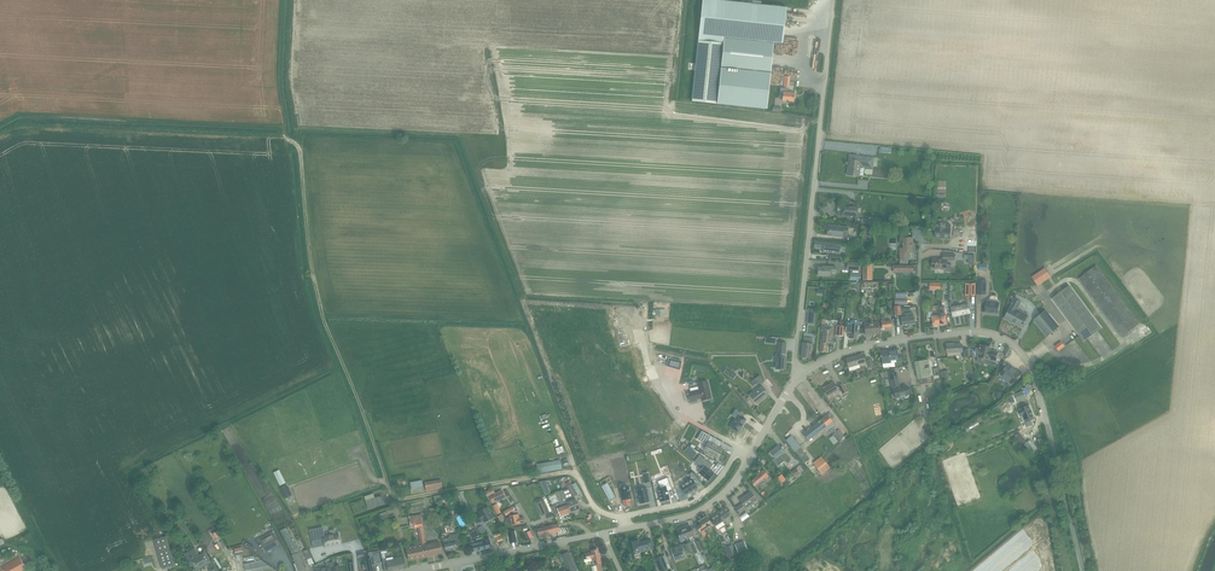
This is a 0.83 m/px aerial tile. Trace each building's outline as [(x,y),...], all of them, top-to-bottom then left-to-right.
[(698,41),(723,43),(723,37),(749,40),(774,43),(782,44),(786,8),(716,0),(702,0),(698,41)] [(1,23),(0,36),(17,37),(17,28),(10,27),(10,24),(1,23)] [(723,43),(716,104),(767,109),(774,43),(749,40),(723,37),(723,43)] [(7,54),(18,54),(17,41),(7,41),(7,54)] [(692,101),(716,104),(723,43),(698,41),(692,101)] [(11,56),(11,70),(27,71),(28,66),(26,66),(26,57),(11,56)] [(17,77),(16,89),(29,89),(29,85),(33,85),(33,78),(17,77)] [(782,101),(787,101),(793,102),(794,93),(788,93),(788,89),(780,88),(779,97),(781,97),(781,99),(782,99),(782,101)] [(46,102),(47,91),(21,90),(21,101),(46,102)] [(135,97),(135,106),(153,107),(153,97),(135,97)] [(141,119),(142,123),(145,122),(145,119),(148,118),(147,114),(143,114),(143,112),(138,112),(139,120),(141,119)] [(873,158),(855,156),(849,155),(847,175),(858,176),(860,165),(872,167),(873,158)] [(842,215),(848,216),(856,217),(857,207),(843,205),(842,215)] [(936,231),(935,237),(950,238),(951,232),(951,229),(951,225),(949,223),(946,223),(946,224),(936,223),(936,228),(936,231)] [(848,228),(834,226),(828,225),(827,235),(833,236),(843,237),(843,235),(847,235),(848,228)] [(912,238),(906,238),(900,238),(900,243),(902,243),(902,248),(900,248),(900,260),(908,260),(908,252),(912,252),(912,238)] [(840,244),(822,242),(815,241),(814,248),(823,249),(822,252),(830,253),(839,254),(840,244)] [(951,264),(947,264),(947,260),(955,260),(955,255),(943,254),(943,259),(933,259),(932,268),(947,269),(947,272),(951,272),(951,264)] [(847,262),(847,269),(850,269),(850,273),(855,273),(861,274),(861,263),(859,263),(847,262)] [(862,265),(862,270),(863,280),(872,280),(871,265),(868,265),(862,265)] [(1096,265),(1079,278),(1122,337),(1139,324),(1096,265)] [(830,272),(836,272),(836,267),(826,266),(826,268),(818,267),(817,276),(823,276),(830,276),(830,272)] [(1032,276),(1036,284),(1049,276),(1045,268),(1032,276)] [(978,280),(977,294),(986,294),(987,280),(978,280)] [(1102,328),(1069,285),(1052,298),(1084,341),(1102,328)] [(905,305),(905,298),(905,294),(895,294),(895,305),(905,305)] [(938,308),(940,325),(947,324),(945,306),(943,306),(942,299),(938,299),(939,306),(938,306),(938,308)] [(1021,327),(1024,322),(1028,315),(1017,309),(1021,302),(1014,299),(1012,303),(1013,304),(1011,307),(1010,307),(1005,318),(1021,327)] [(986,301),(986,304),(985,312),(998,314),(999,306),(999,302),(986,301)] [(968,304),(951,307),(953,316),(970,312),(968,304)] [(933,326),(940,325),(938,308),(938,306),(931,307),(933,326)] [(808,308),(806,323),(814,324),(815,309),(808,308)] [(1034,320),(1047,336),(1059,326),(1046,310),(1034,320)] [(905,317),(901,318),(902,325),(914,323),(913,316),(912,313),(904,314),(905,317)] [(892,327),(891,321),(885,321),(884,316),(881,317),(881,320),(882,328),(892,327)] [(849,330),(849,338),(858,339),(859,325),(858,325),(859,321),(857,321),(857,320),(852,320),(852,321),(850,321),(850,322),(846,322),(845,330),(849,330)] [(864,324),(865,328),(865,334),(879,333),(877,322),(864,324)] [(843,336),(843,330),(844,326),(836,325),(836,329),(821,328),(819,352),(826,352),(827,342),(833,343),(833,339),(831,339),(832,333),(835,333),(835,336),(843,336)] [(810,358),(811,352),(812,344),(812,339),(805,338),(805,343),(802,343),(801,357),(810,358)] [(1061,341),(1055,346),(1059,351),(1065,346),(1061,341)] [(776,357),(775,369),(785,369),(786,357),(784,357),(784,353),(785,353),(786,342),(779,342),(778,353),(780,353),(779,357),(776,357)] [(947,345),(947,351),(947,353),(962,352),(963,357),(968,357),(968,349),(963,349),(962,344),(947,345)] [(996,361),(997,358),(998,352),(990,350),(991,347),(980,345),(978,358),(996,361)] [(897,350),(880,352),(881,357),(882,363),(882,367),(884,368),(889,367),(890,366),(890,362),(890,360),(897,359),(898,362),(902,362),(901,355),(897,355),(897,350)] [(846,359),(847,364),(848,367),(865,363),(862,354),(846,359)] [(669,358),(667,367),(680,370),(682,361),(669,358)] [(920,384),(926,383),(934,382),(934,377),(931,378),(928,360),(915,362),(918,379),(919,379),(920,384)] [(1000,368),(1003,371),(1000,374),(1011,384),(1019,375),(1015,371),(1014,372),(1012,370),(1014,368),(1009,364),(1008,364),(1004,361),(1005,360),(1004,360),(1000,368)] [(727,368),(724,373),(731,378),(734,373),(727,368)] [(940,371),(942,380),(945,379),(945,380),(949,379),(948,370),(940,371)] [(888,374),(892,388),(900,386),(896,372),(888,374)] [(758,382),(760,385),(764,382),(759,376),(751,382),(754,385),(758,382)] [(688,393),(688,395),(689,400),(701,398),(702,400),(711,398),(707,381),(698,383),(699,390),(688,393)] [(843,394),(847,391),(842,384),(838,386),(839,386),(836,387),(833,382),(822,389),(826,397),(838,390),(840,389),(843,394)] [(895,398),(900,397),(900,399),(901,399),(904,398),(905,398),(905,396),(909,395),(906,385),(893,388),(895,398)] [(749,395),(752,399),(756,404),(769,394),(762,386),(749,395)] [(1024,390),(1014,394),(1017,402),(1027,398),(1024,390)] [(1023,415),(1027,427),(1029,426),(1033,424),(1031,420),(1034,419),(1032,414),(1033,413),(1031,410),(1029,405),(1020,409),(1021,410),(1018,411),(1021,416),(1023,415)] [(737,415),(730,427),(738,432),(746,419),(740,416),(741,413),(735,409),(733,413),(737,415)] [(802,434),(808,441),(824,428),(826,431),(828,429),(839,442),(842,440),(835,431),(832,427),(835,425),(831,420),(834,418),(830,413),(828,415),(827,415),(802,434)] [(706,433),(701,442),(707,445),(704,450),(717,458),(722,449),(717,446),(720,441),(706,433)] [(1025,441),(1018,433),(1014,436),(1022,444),(1025,441)] [(795,452),(801,447),(792,435),(786,440),(795,452)] [(1035,439),(1028,442),(1032,453),(1039,450),(1035,439)] [(832,440),(828,443),(833,448),(837,445),(832,440)] [(778,445),(770,452),(773,457),(775,459),(773,460),(776,463),(778,466),(783,462),(785,460),(787,462),(789,460),(782,450),(778,445)] [(797,453),(801,458),(804,463),(810,459),(802,449),(797,453)] [(708,481),(714,473),(708,468),(711,465),(700,455),(695,462),(702,468),(698,472),(708,481)] [(812,463),(822,474),(830,467),(821,456),(812,463)] [(561,461),(537,465),(538,472),(562,468),(561,461)] [(791,472),(796,479),(802,475),(796,468),(791,472)] [(274,473),(280,486),(286,483),(279,470),(274,473)] [(750,481),(754,486),(759,492),(762,490),(759,487),(767,480),(765,478),(768,475),(763,470),(750,481)] [(691,479),(680,486),(685,494),(697,487),(693,481),(697,479),(692,472),(689,474),(691,479)] [(667,477),(657,481),(659,488),(657,488),(660,501),(669,499),(667,491),(672,490),(667,477)] [(426,491),(442,489),(440,480),(425,483),(426,491)] [(411,483),(412,491),(425,488),(423,481),(411,483)] [(571,483),(566,485),(568,489),(572,496),(574,495),(577,494),(571,483)] [(607,483),(601,486),(609,500),(615,497),(607,483)] [(287,485),(280,488),(285,498),(292,495),(287,485)] [(646,488),(636,490),(640,504),(649,502),(646,488)] [(493,489),(485,493),(486,496),(489,495),(490,496),(493,503),(505,497),(502,491),(495,494),(495,492),(493,489)] [(568,489),(562,491),(570,512),(580,509),(578,502),(576,503),(574,495),(572,496),(568,489)] [(555,517),(560,516),(570,512),(566,500),(562,490),(556,493),(560,503),(555,505),(555,506),(551,507),(555,517)] [(629,490),(620,492),(623,504),(623,503),(625,510),(631,509),(629,502),(632,502),(629,490)] [(742,504),(736,508),(740,513),(757,500),(751,492),(739,500),(742,504)] [(364,497),(365,498),(366,504),(368,509),(381,505),(381,504),(384,504),(381,496),(379,497),(379,496),(375,498),(374,494),(364,497)] [(541,516),(547,513),(549,513),(543,500),(536,503),(541,516)] [(494,518),(488,506),(486,507),(485,506),(480,509),(480,510),(478,511),(479,513),(473,516),(477,524),(483,520),(484,523),(494,518)] [(513,506),(504,511),(506,516),(515,511),(513,506)] [(727,507),(717,514),(722,522),(723,521),(732,515),(727,507)] [(509,524),(511,524),(511,525),(525,523),(524,517),(519,518),(518,511),(513,512),(514,515),(509,516),(510,517),(507,518),(506,520),(506,523),(509,524)] [(441,553),(440,547),(439,542),(425,545),(420,514),(414,516),(414,513),(410,514),(410,516),(408,517),(410,528),(418,527),(421,544),(406,547),(407,554),(409,560),(441,553)] [(710,518),(713,523),(717,530),(725,525),(723,521),(722,522),(717,514),(710,518)] [(696,526),(699,531),(710,525),(712,527),(713,526),(712,524),(707,516),(698,521),(700,523),(696,526)] [(558,524),(549,526),(550,533),(559,531),(558,524)] [(549,526),(543,528),(537,529),(538,535),(542,534),(543,538),(549,536),(548,533),(550,533),(549,526)] [(694,535),(692,531),(690,526),(676,531),(680,540),(694,535)] [(292,555),(298,552),(286,528),(280,531),(292,555)] [(323,528),(311,531),(315,547),(323,545),(324,547),(340,543),(338,533),(336,534),(335,530),(330,531),(331,535),(325,536),(323,528)] [(479,536),(476,530),(470,533),(472,539),(479,536)] [(705,536),(707,543),(711,542),(708,534),(706,535),(704,531),(702,531),(704,537),(705,536)] [(257,541),(260,547),(261,546),(264,552),(279,544),(273,532),(257,541)] [(461,544),(460,538),(459,534),(451,536),(451,539),(448,540),(448,538),(443,540),(444,545),(446,551),(456,548),(456,546),(461,544)] [(212,538),(215,544),(220,541),(216,536),(212,538)] [(154,540),(162,569),(174,566),(166,537),(154,540)] [(491,547),(489,541),(489,540),(489,539),(483,540),(483,542),(471,545),(473,552),(491,547)] [(639,552),(645,551),(653,549),(651,539),(637,542),(637,541),(632,542),(634,551),(638,550),(639,552)] [(695,542),(699,552),(704,550),(700,540),(695,542)] [(744,541),(735,545),(738,552),(747,549),(744,541)] [(674,561),(680,558),(685,557),(680,545),(670,549),(674,561)] [(354,548),(355,555),(362,553),(360,546),(354,548)] [(725,549),(729,558),(736,555),(733,546),(725,549)] [(242,547),(234,549),(235,555),(243,554),(242,547)] [(194,549),(186,554),(196,570),(210,562),(204,553),(199,556),(194,549)] [(598,564),(601,563),(598,549),(591,551),(592,552),(585,554),(586,559),(593,558),(593,560),(591,560),(592,565),(598,564)] [(363,565),(364,570),(366,569),(366,570),(376,570),(374,563),(381,562),(378,550),(368,552),(369,558),(364,559),(365,564),(363,565)] [(568,552),(561,555),(568,570),(576,570),(568,552)] [(305,569),(299,553),(292,555),(298,570),(301,570),(305,569)] [(668,570),(662,556),(655,559),(660,570),(665,570),(668,570)] [(3,570),(21,570),(26,568),(19,557),(1,567),(3,570)] [(388,570),(404,568),(402,557),(400,558),(393,559),(393,557),(382,559),(384,570),(388,570)] [(245,564),(247,570),(256,568),(254,561),(245,564)] [(325,563),(326,568),(327,570),(340,570),(339,566),(330,567),(329,563),(328,563),(325,563)]
